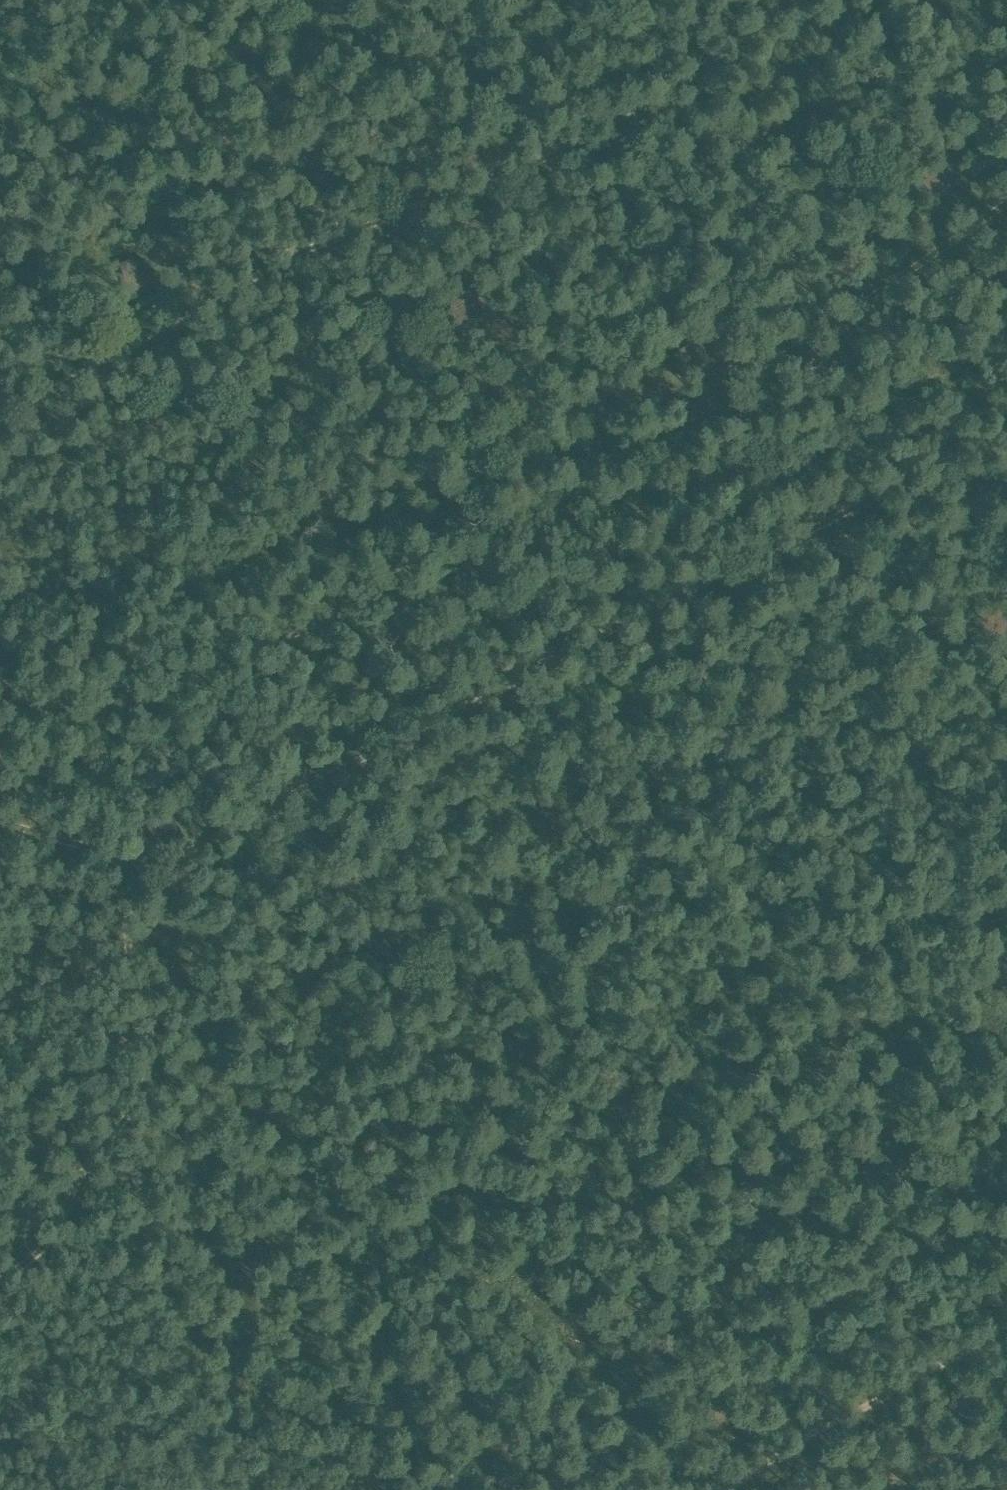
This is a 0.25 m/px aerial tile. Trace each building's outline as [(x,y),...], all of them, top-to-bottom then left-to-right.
[(472,290),(449,301),(453,309),(449,311),(456,325),(483,312),(472,290)]
